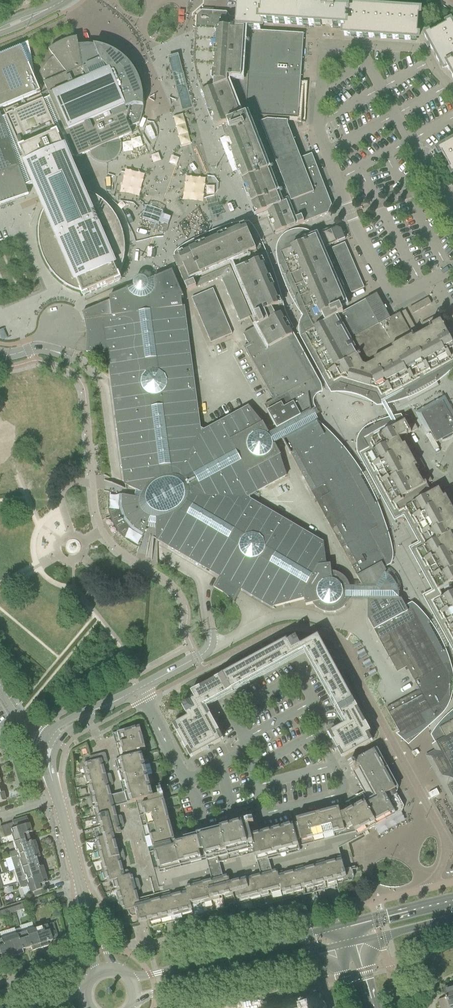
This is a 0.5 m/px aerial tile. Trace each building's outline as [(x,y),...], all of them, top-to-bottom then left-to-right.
[(262,2),(238,0),(237,7),(237,18),(236,27),(236,30),(261,31),(261,24),(321,28),(321,25),(345,26),(344,34),(344,37),(417,42),(417,39),(419,13),(335,7),(335,3),(334,3),(331,0),(262,0),(262,2)] [(288,125),(288,121),(288,118),(298,119),(303,34),(261,31),(236,30),(236,27),(237,18),(231,17),(226,13),(202,11),(197,15),(194,52),(194,63),(195,65),(197,75),(197,77),(203,93),(216,128),(218,127),(224,125),(227,135),(225,136),(256,216),(268,212),(276,234),(328,213),(331,206),(332,206),(312,154),(301,159),(288,125)] [(452,22),(451,18),(444,22),(446,26),(427,36),(425,37),(442,69),(447,67),(452,79),(452,29),(450,23),(452,22)] [(129,127),(139,123),(140,122),(141,120),(141,118),(142,116),(142,114),(143,112),(143,111),(143,109),(143,107),(144,105),(144,103),(144,101),(144,99),(144,97),(143,96),(143,94),(143,92),(143,90),(142,88),(142,86),(141,84),(140,82),(140,81),(139,79),(138,77),(137,75),(136,74),(136,72),(134,70),(133,69),(132,67),(131,66),(130,64),(129,63),(127,62),(126,60),(124,59),(123,58),(121,57),(120,55),(118,54),(117,53),(115,52),(113,51),(112,51),(110,50),(108,49),(106,48),(104,48),(103,47),(101,47),(99,47),(98,46),(96,46),(94,46),(98,56),(91,59),(86,45),(84,45),(82,46),(80,46),(79,46),(78,43),(78,42),(77,38),(76,38),(75,39),(72,39),(70,40),(67,41),(63,42),(61,43),(59,44),(58,45),(56,46),(54,47),(52,48),(50,49),(49,50),(51,53),(54,57),(51,59),(49,60),(48,62),(47,63),(46,64),(44,66),(42,68),(41,71),(39,73),(50,98),(44,101),(41,95),(27,101),(30,107),(21,110),(18,105),(3,111),(4,113),(0,114),(0,113),(0,205),(29,195),(27,191),(26,187),(35,183),(38,192),(41,198),(45,208),(44,210),(43,212),(43,214),(42,215),(41,217),(41,219),(40,221),(40,223),(39,225),(39,227),(39,229),(39,231),(39,233),(39,235),(39,237),(39,239),(39,241),(39,243),(39,245),(40,247),(40,249),(41,251),(41,253),(42,255),(43,257),(44,259),(45,261),(45,262),(46,264),(47,266),(49,268),(50,269),(51,271),(52,272),(54,274),(55,275),(56,277),(58,278),(59,280),(61,281),(63,282),(64,283),(66,284),(68,285),(69,286),(71,287),(73,288),(75,289),(77,290),(79,290),(81,291),(83,296),(121,280),(118,275),(119,275),(119,273),(120,271),(121,269),(122,267),(122,265),(123,263),(123,261),(124,259),(124,257),(124,255),(125,253),(125,251),(125,249),(125,247),(125,245),(125,243),(125,241),(124,239),(124,237),(124,235),(123,233),(123,231),(122,229),(121,228),(121,226),(120,224),(119,222),(118,220),(117,218),(116,217),(115,215),(114,213),(112,212),(111,210),(110,209),(108,207),(107,206),(105,204),(104,203),(102,202),(101,201),(99,199),(97,198),(96,197),(94,196),(92,195),(90,195),(88,194),(86,193),(85,192),(83,192),(82,190),(78,182),(76,176),(69,160),(76,157),(76,158),(90,152),(90,153),(90,154),(91,154),(91,155),(92,156),(93,157),(93,158),(94,158),(95,159),(96,159),(96,160),(97,160),(98,161),(99,161),(100,161),(101,162),(102,162),(103,162),(104,162),(105,162),(106,162),(107,162),(108,162),(108,161),(109,161),(110,161),(111,161),(111,160),(112,160),(113,160),(113,159),(114,159),(114,158),(115,158),(115,157),(116,157),(116,156),(117,156),(117,155),(118,155),(118,154),(118,153),(119,153),(119,152),(119,151),(120,150),(120,149),(120,148),(120,147),(120,146),(120,143),(119,140),(132,134),(129,127)] [(32,73),(26,59),(29,57),(25,46),(0,57),(0,109),(2,108),(40,92),(32,73)] [(179,57),(178,55),(168,58),(168,60),(182,110),(192,107),(179,57)] [(440,150),(438,147),(435,149),(438,156),(442,154),(452,173),(452,143),(440,150)] [(207,204),(212,222),(220,220),(223,219),(216,195),(205,198),(207,204)] [(310,381),(309,378),(288,339),(292,336),(293,336),(292,335),(287,326),(287,325),(286,324),(281,315),(282,315),(281,313),(280,314),(279,314),(276,307),(281,305),(261,260),(246,225),(176,255),(173,257),(174,259),(188,292),(196,288),(221,278),(240,322),(255,316),(259,325),(243,334),(249,345),(244,348),(273,401),(264,405),(269,415),(269,416),(277,430),(311,411),(308,395),(318,390),(312,380),(310,381)] [(305,334),(326,372),(328,371),(359,354),(351,340),(379,324),(390,319),(377,294),(343,313),(340,307),(349,303),(326,248),(346,239),(342,230),(338,228),(335,229),(334,227),(312,236),(313,236),(308,238),(305,233),(300,234),(289,239),(280,244),(280,248),(280,253),(309,319),(309,320),(310,319),(315,327),(314,328),(314,329),(305,334)] [(337,260),(350,254),(345,243),(332,249),(337,260)] [(341,271),(354,265),(350,254),(337,260),(341,271)] [(346,282),(359,277),(354,265),(341,271),(346,282)] [(181,298),(183,297),(173,272),(172,271),(154,279),(154,280),(155,283),(155,285),(155,287),(154,290),(153,292),(152,294),(150,295),(149,296),(148,297),(146,298),(145,298),(143,298),(141,299),(139,298),(137,298),(135,297),(133,295),(131,294),(130,292),(129,291),(128,289),(109,297),(98,302),(98,303),(110,298),(110,301),(82,313),(85,321),(106,318),(129,487),(136,490),(135,493),(133,497),(120,495),(119,508),(123,520),(131,530),(142,537),(148,524),(151,524),(156,525),(156,536),(276,607),(304,599),(306,606),(312,604),(313,604),(314,607),(316,608),(319,611),(323,612),(326,613),(330,614),(333,613),(337,612),(339,611),(343,609),(347,604),(348,602),(350,599),(351,593),(351,592),(350,588),(349,585),(347,582),(344,578),(343,577),(338,574),(336,573),(335,573),(334,573),(331,572),(330,565),(326,565),(324,544),(249,500),(249,496),(286,476),(280,456),(281,455),(275,445),(274,446),(273,446),(273,445),(272,445),(270,441),(267,436),(267,435),(267,434),(269,433),(263,423),(262,423),(249,407),(204,432),(200,430),(183,307),(182,307),(181,298)] [(351,294),(364,288),(359,277),(346,282),(351,294)] [(195,306),(216,297),(213,289),(192,298),(195,306)] [(200,318),(221,309),(216,297),(195,306),(200,318)] [(413,314),(431,304),(428,298),(410,308),(413,314)] [(203,324),(224,315),(221,309),(200,318),(203,324)] [(419,335),(405,310),(390,319),(379,324),(351,340),(359,354),(328,371),(328,372),(329,372),(334,381),(339,385),(376,396),(382,395),(385,401),(386,403),(440,373),(441,368),(440,366),(450,361),(449,359),(452,356),(452,344),(440,321),(436,323),(434,317),(421,324),(425,331),(419,335)] [(215,327),(227,322),(224,315),(203,324),(205,331),(215,327)] [(220,339),(232,334),(227,322),(215,327),(220,339)] [(211,343),(220,339),(215,327),(205,331),(211,343)] [(452,419),(443,403),(421,415),(436,443),(442,440),(443,441),(442,442),(443,442),(445,441),(451,438),(452,437),(452,434),(452,421),(452,419)] [(402,420),(401,417),(362,438),(364,443),(362,451),(363,452),(365,456),(366,456),(369,462),(369,461),(371,464),(370,465),(370,466),(373,464),(383,483),(381,484),(391,503),(394,502),(399,512),(406,508),(411,517),(414,516),(424,534),(421,536),(426,545),(417,550),(422,561),(425,559),(435,578),(432,579),(438,589),(452,581),(452,497),(448,489),(441,493),(437,486),(430,490),(427,484),(432,481),(428,475),(421,479),(417,472),(425,468),(406,434),(408,433),(408,434),(418,429),(415,424),(414,424),(413,422),(409,424),(407,420),(406,419),(405,419),(404,419),(402,420)] [(344,461),(324,436),(317,421),(283,440),(290,454),(291,454),(357,576),(357,577),(362,587),(376,587),(383,576),(382,575),(378,567),(382,564),(387,561),(371,533),(381,528),(344,461)] [(223,593),(229,582),(220,577),(213,588),(223,593)] [(436,601),(451,630),(449,631),(452,639),(452,592),(436,601)] [(396,600),(396,599),(368,599),(368,619),(374,630),(397,672),(406,667),(419,690),(386,708),(399,732),(402,738),(426,724),(421,715),(440,705),(447,694),(450,687),(450,686),(449,675),(412,608),(407,610),(403,615),(396,600)] [(371,732),(318,636),(300,646),(296,638),(288,642),(287,640),(191,692),(195,699),(182,706),(186,715),(202,706),(303,651),(303,650),(305,649),(346,724),(330,732),(335,740),(332,741),(337,750),(340,749),(344,757),(370,743),(366,735),(371,732)] [(210,715),(208,716),(203,708),(175,724),(179,732),(177,733),(186,750),(188,749),(193,757),(221,741),(217,733),(219,732),(210,715)] [(452,734),(452,721),(440,728),(445,738),(452,734)] [(146,749),(143,738),(140,727),(117,733),(121,748),(123,754),(120,755),(121,760),(119,760),(129,797),(125,798),(124,799),(126,804),(140,800),(148,831),(142,832),(141,834),(144,843),(145,844),(146,843),(160,894),(150,896),(139,899),(140,907),(128,910),(129,915),(132,917),(137,916),(139,924),(144,922),(149,921),(151,926),(235,904),(234,896),(238,895),(242,910),(352,881),(354,877),(352,871),(355,870),(355,869),(345,872),(339,849),(368,833),(367,831),(374,827),(400,813),(403,805),(396,793),(395,791),(396,789),(379,759),(370,753),(348,764),(364,793),(343,805),(345,813),(340,814),(340,813),(339,808),(296,820),(297,825),(251,836),(249,826),(254,825),(253,821),(195,836),(175,841),(161,789),(157,790),(158,795),(153,796),(141,750),(146,749)] [(445,738),(436,743),(441,752),(431,758),(452,798),(452,734),(445,738)] [(108,763),(106,754),(104,753),(90,757),(89,758),(90,763),(84,764),(85,767),(83,768),(85,776),(105,770),(103,766),(107,765),(108,763)] [(109,774),(106,775),(105,770),(85,776),(87,783),(89,783),(90,785),(112,779),(111,775),(109,774)] [(112,785),(113,784),(112,779),(90,785),(91,788),(88,789),(90,796),(110,791),(109,786),(112,785)] [(436,789),(428,794),(431,799),(439,795),(436,789)] [(115,795),(111,796),(110,791),(90,796),(92,804),(95,804),(95,806),(118,800),(117,796),(115,795)] [(118,806),(119,805),(118,800),(95,806),(96,809),(94,810),(95,817),(115,811),(114,807),(118,806)] [(120,816),(117,817),(115,811),(95,817),(98,825),(100,824),(101,827),(123,821),(122,817),(120,816)] [(29,824),(28,824),(26,817),(11,822),(12,823),(0,827),(4,838),(9,836),(11,844),(29,838),(27,834),(31,833),(29,824)] [(123,827),(124,826),(123,821),(101,827),(102,830),(99,831),(101,838),(119,834),(121,833),(120,828),(123,827)] [(119,840),(120,838),(119,834),(101,838),(96,839),(97,843),(95,843),(97,851),(117,846),(115,841),(119,840)] [(34,842),(30,843),(29,838),(11,844),(14,851),(8,853),(10,858),(37,849),(34,842)] [(121,849),(118,850),(117,846),(97,851),(99,859),(101,858),(102,861),(124,855),(123,850),(121,849)] [(10,858),(4,860),(8,872),(13,871),(37,863),(35,859),(39,858),(37,849),(10,858)] [(124,861),(125,859),(124,855),(102,861),(103,864),(100,864),(102,872),(122,866),(121,862),(124,861)] [(42,867),(38,868),(37,863),(13,871),(17,883),(45,875),(42,867)] [(127,870),(123,871),(122,866),(102,872),(104,880),(107,879),(108,882),(113,881),(130,876),(130,875),(129,871),(127,870)] [(137,879),(133,880),(132,874),(130,875),(130,876),(113,881),(114,887),(117,887),(117,890),(140,884),(139,880),(137,879)] [(43,884),(47,883),(45,875),(17,883),(19,889),(26,887),(28,894),(33,893),(35,897),(42,895),(40,890),(45,889),(43,884)] [(140,890),(141,889),(140,884),(117,890),(118,893),(116,893),(118,901),(138,896),(136,891),(140,890)] [(140,907),(139,899),(138,896),(118,901),(120,908),(122,908),(123,911),(128,910),(140,907)] [(27,909),(39,905),(38,900),(25,904),(27,909)] [(14,913),(27,909),(25,904),(12,908),(14,913)] [(14,913),(12,908),(0,911),(0,912),(1,917),(14,913)] [(47,943),(58,939),(53,923),(33,929),(39,949),(48,946),(47,943)] [(21,951),(26,949),(19,928),(15,930),(17,934),(8,937),(14,957),(23,954),(21,951)] [(33,929),(21,933),(19,928),(26,949),(30,948),(32,951),(39,949),(33,929)] [(0,940),(0,956),(1,961),(2,961),(1,957),(5,956),(6,959),(14,957),(8,937),(0,940)] [(443,989),(446,998),(438,1000),(440,1007),(452,1007),(452,987),(443,989)]
